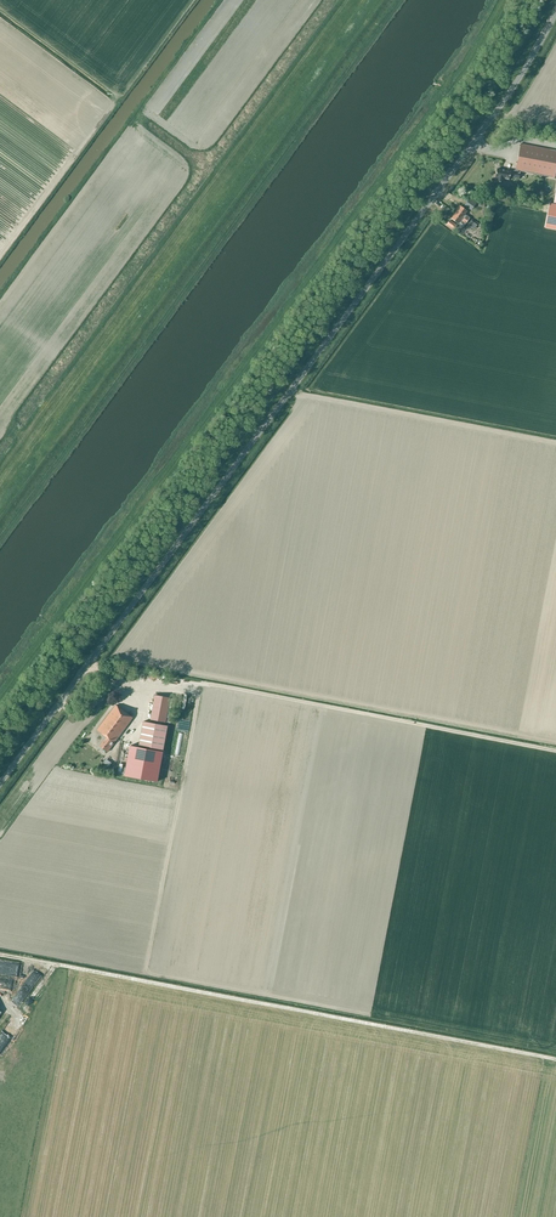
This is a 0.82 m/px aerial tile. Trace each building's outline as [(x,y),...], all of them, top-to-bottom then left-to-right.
[(555,174),(555,169),(555,151),(521,144),(515,172),(514,173),(510,173),(510,172),(495,169),(494,177),(495,177),(494,181),(502,183),(503,178),(508,179),(508,176),(518,178),(519,171),(554,178),(555,174)] [(469,199),(465,205),(471,210),(476,204),(469,199)] [(550,204),(545,228),(555,230),(555,205),(550,204)] [(455,213),(467,221),(470,218),(465,214),(467,211),(460,206),(455,213)] [(467,221),(455,213),(451,219),(458,224),(461,220),(465,224),(467,221)] [(477,225),(471,220),(468,224),(474,228),(477,225)] [(454,230),(457,226),(450,221),(447,225),(454,230)] [(150,720),(165,723),(170,698),(155,695),(150,720)] [(133,718),(124,711),(116,705),(97,731),(106,737),(99,746),(107,752),(133,718)] [(167,726),(143,721),(139,745),(163,750),(167,726)] [(169,752),(139,747),(133,778),(163,784),(169,752)] [(23,977),(13,998),(21,1001),(31,980),(23,977)]
